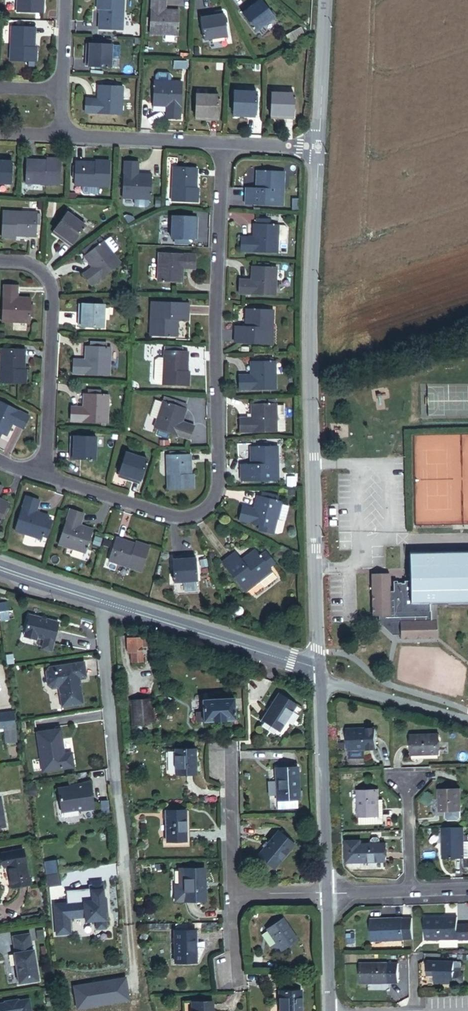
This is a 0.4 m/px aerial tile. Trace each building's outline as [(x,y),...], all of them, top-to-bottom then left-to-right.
[(16,12),(44,13),(45,0),(17,0),(16,12)] [(122,31),(123,0),(96,0),(96,9),(98,10),(98,30),(122,31)] [(150,36),(177,37),(178,15),(166,15),(167,1),(151,0),(150,36)] [(256,32),(273,18),(259,0),(248,9),(247,8),(241,13),(256,32)] [(202,41),(224,37),(221,16),(206,18),(206,16),(199,18),(202,41)] [(37,28),(11,27),(9,61),(38,62),(38,47),(36,47),(37,28)] [(85,67),(110,68),(111,46),(110,46),(90,45),(89,45),(88,59),(86,59),(85,67)] [(179,119),(180,83),(169,83),(169,76),(166,73),(157,73),(155,76),(155,82),(153,82),(152,103),(164,103),(164,119),(179,119)] [(83,113),(121,116),(123,88),(96,86),(95,99),(84,98),(83,113)] [(246,118),(254,119),(255,93),(232,92),(232,114),(246,115),(246,118)] [(283,119),(292,119),(293,95),(271,94),(270,115),(284,116),(283,119)] [(210,121),(217,122),(218,97),(195,96),(194,118),(210,119),(210,121)] [(23,183),(57,184),(59,158),(45,157),(45,160),(24,159),(23,183)] [(108,187),(109,159),(94,159),(94,162),(74,161),(74,165),(73,182),(73,185),(81,186),(81,193),(83,195),(92,196),(95,193),(95,186),(108,187)] [(9,185),(10,163),(0,162),(0,185),(9,185)] [(122,199),(151,200),(152,178),(139,178),(139,165),(123,164),(122,199)] [(171,202),(199,203),(199,189),(196,189),(197,169),(172,168),(171,202)] [(242,205),(281,207),(282,188),(278,188),(279,172),(256,171),(255,189),(242,189),(242,205)] [(36,238),(36,227),(36,216),(36,215),(1,214),(1,240),(15,241),(15,238),(36,238)] [(72,247),(85,227),(67,214),(55,232),(67,241),(66,243),(72,247)] [(187,241),(192,241),(192,226),(196,227),(196,219),(171,218),(170,240),(173,240),(187,241)] [(239,253),(275,254),(276,242),(276,228),(255,227),(254,238),(240,238),(239,253)] [(281,243),(284,240),(284,230),(282,228),(276,228),(276,242),(281,243)] [(84,256),(85,256),(101,243),(98,239),(81,252),(84,256)] [(89,287),(118,265),(101,243),(85,256),(92,266),(80,276),(89,287)] [(178,270),(193,271),(194,256),(158,255),(157,282),(178,283),(178,270)] [(237,295),(273,296),(274,269),(268,269),(256,269),(253,269),(252,281),(237,280),(237,295)] [(29,322),(30,316),(30,307),(30,301),(17,301),(18,285),(3,284),(1,321),(29,322)] [(154,338),(178,339),(179,320),(188,321),(189,305),(151,303),(150,321),(151,321),(154,322),(154,338)] [(76,327),(102,328),(102,305),(80,304),(80,320),(76,319),(76,327)] [(270,347),(270,327),(271,311),(248,311),(247,329),(237,329),(236,346),(270,347)] [(24,369),(25,348),(0,347),(0,354),(0,382),(26,384),(27,369),(24,369)] [(73,375),(109,376),(110,349),(89,348),(88,360),(73,360),(73,375)] [(161,386),(189,386),(189,372),(187,372),(188,353),(182,352),(162,352),(162,358),(161,385),(161,386)] [(157,385),(161,385),(162,358),(157,358),(154,360),(153,381),(157,385)] [(237,391),(274,390),(273,363),(271,363),(255,364),(252,364),(253,376),(237,376),(237,391)] [(71,421),(107,422),(108,395),(100,395),(87,395),(86,395),(86,407),(71,406),(71,421)] [(182,422),(188,406),(165,398),(163,402),(183,409),(179,421),(182,422)] [(150,417),(157,420),(163,403),(156,400),(150,417)] [(182,422),(179,421),(183,409),(163,402),(163,403),(157,420),(155,428),(187,440),(193,426),(182,422)] [(19,431),(26,417),(0,404),(0,434),(6,424),(19,431)] [(274,431),(274,421),(273,405),(253,406),(253,414),(253,418),(245,418),(237,419),(238,434),(275,432),(274,431)] [(274,421),(282,421),(282,405),(273,405),(274,421)] [(274,431),(283,430),(282,421),(274,421),(274,431)] [(69,461),(95,461),(95,438),(73,438),(72,452),(70,452),(69,461)] [(239,481),(277,480),(277,462),(272,462),(272,446),(249,446),(250,465),(239,465),(239,481)] [(132,482),(139,484),(146,459),(125,453),(118,475),(133,479),(132,482)] [(191,476),(188,476),(188,456),(183,456),(169,457),(164,457),(165,491),(191,490),(191,476)] [(42,540),(43,538),(48,521),(48,519),(37,516),(41,501),(27,497),(16,532),(42,540)] [(237,521),(273,529),(279,503),(257,498),(254,511),(241,507),(237,521)] [(59,546),(85,553),(91,533),(79,529),(83,515),(69,510),(59,546)] [(43,538),(47,539),(52,522),(48,521),(43,538)] [(108,561),(141,571),(150,545),(135,541),(134,542),(115,537),(108,561)] [(259,582),(257,579),(269,569),(268,568),(260,557),(255,551),(240,562),(233,554),(221,564),(244,593),(259,582)] [(268,568),(274,563),(266,552),(260,557),(268,568)] [(467,603),(467,552),(407,552),(408,603),(467,603)] [(195,581),(195,559),(178,559),(178,556),(171,556),(172,581),(182,581),(182,591),(195,591),(195,581)] [(263,587),(276,577),(269,569),(257,579),(259,582),(263,587)] [(370,615),(389,615),(389,574),(370,573),(370,615)] [(7,598),(9,594),(1,590),(0,591),(0,595),(7,598)] [(37,636),(53,641),(59,622),(30,614),(24,635),(36,639),(37,636)] [(399,640),(435,640),(436,620),(399,620),(399,640)] [(151,661),(148,647),(160,644),(160,638),(150,635),(133,638),(136,654),(139,653),(141,663),(151,661)] [(131,665),(141,663),(139,653),(136,654),(133,638),(126,640),(131,665)] [(60,706),(83,702),(80,682),(77,683),(76,677),(79,676),(85,675),(83,660),(48,666),(44,671),(46,684),(52,688),(57,687),(60,706)] [(256,721),(272,731),(288,706),(272,696),(256,721)] [(198,724),(230,722),(229,699),(197,701),(197,712),(198,724)] [(128,727),(148,725),(146,701),(126,703),(128,727)] [(3,743),(14,743),(14,711),(0,711),(0,729),(3,729),(3,743)] [(40,772),(70,767),(68,753),(60,754),(57,729),(34,733),(40,772)] [(363,750),(363,748),(363,738),(363,730),(345,731),(345,751),(363,750)] [(408,757),(436,756),(435,736),(407,737),(408,757)] [(363,748),(373,748),(373,738),(363,738),(363,748)] [(346,758),(363,758),(363,750),(345,751),(346,758)] [(171,776),(191,776),(190,751),(170,751),(171,776)] [(292,800),(294,801),(293,768),(270,769),(272,810),(292,809),(292,800)] [(77,811),(91,809),(87,783),(72,785),(73,787),(55,790),(59,812),(76,810),(77,811)] [(356,819),(375,818),(374,800),(374,790),(354,790),(356,819)] [(458,813),(457,790),(435,791),(436,814),(442,813),(442,820),(445,822),(455,822),(457,820),(457,813),(458,813)] [(162,843),(184,843),(183,813),(161,813),(162,843)] [(460,829),(439,830),(440,860),(458,860),(459,869),(464,869),(464,860),(467,859),(467,843),(460,843),(460,829)] [(255,856),(270,868),(288,845),(274,833),(255,856)] [(357,863),(382,862),(382,845),(377,845),(377,841),(375,840),(371,840),(369,842),(369,846),(357,846),(357,863)] [(27,886),(20,851),(0,855),(0,862),(1,870),(5,869),(8,884),(14,883),(15,888),(27,886)] [(40,862),(42,875),(55,873),(53,863),(47,864),(46,860),(40,862)] [(174,903),(202,902),(202,870),(175,871),(176,887),(173,887),(174,903)] [(55,874),(42,876),(44,889),(51,887),(50,884),(57,882),(55,874)] [(100,898),(99,882),(88,882),(88,886),(85,886),(86,891),(87,903),(64,905),(52,906),(54,935),(68,934),(66,919),(82,917),(83,922),(94,921),(95,929),(103,928),(101,912),(103,912),(103,905),(101,905),(100,898)] [(63,893),(64,905),(87,903),(86,891),(63,893)] [(453,920),(453,912),(420,913),(421,936),(467,935),(467,920),(453,920)] [(366,937),(399,937),(399,914),(366,914),(366,937)] [(277,952),(294,940),(278,919),(262,931),(277,952)] [(19,983),(40,980),(35,948),(33,948),(30,933),(13,936),(15,951),(14,952),(19,983)] [(171,965),(193,965),(192,933),(171,934),(171,965)] [(355,982),(394,981),(394,962),(355,962),(355,982)] [(438,985),(451,985),(451,963),(431,963),(431,972),(439,972),(438,977),(438,985)] [(466,974),(466,970),(458,970),(459,964),(451,963),(451,985),(466,985),(467,983),(467,976),(466,974)] [(298,992),(277,992),(277,1010),(299,1010),(298,992)] [(27,1001),(15,1003),(15,1001),(0,1004),(0,1010),(28,1010),(27,1001)]
